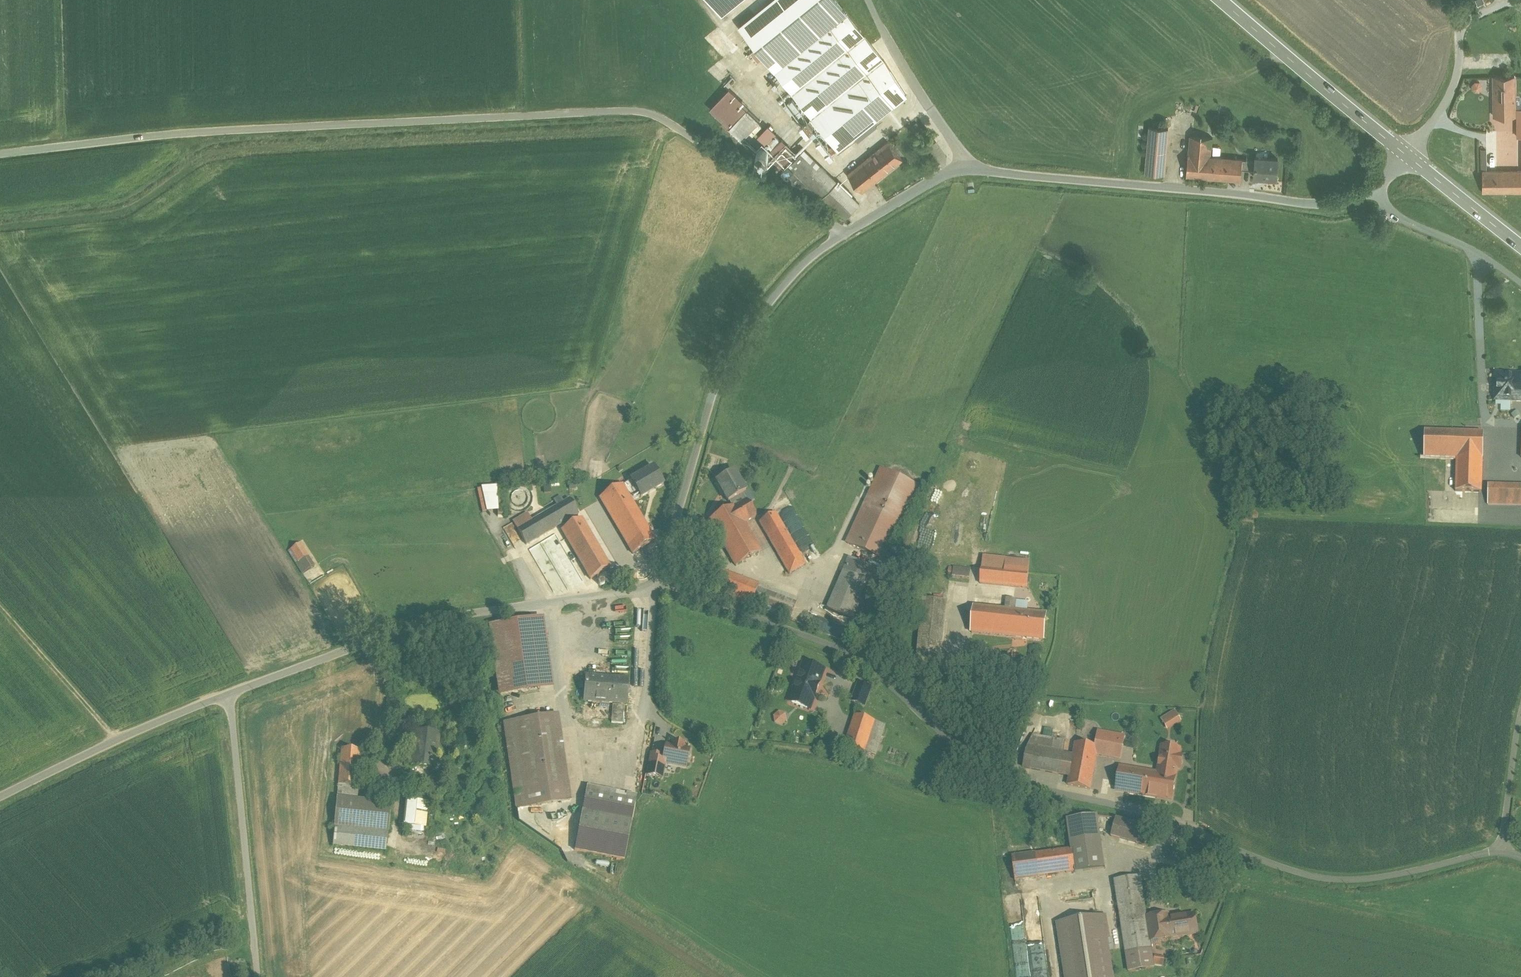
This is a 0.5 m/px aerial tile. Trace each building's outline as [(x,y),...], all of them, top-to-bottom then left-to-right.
[(715,15),(734,0),(703,0),(715,15)] [(740,27),(775,70),(838,150),(907,95),(886,61),(837,0),(773,0),(740,27)] [(1515,76),(1494,76),(1494,77),(1493,77),(1494,84),(1495,116),(1496,116),(1496,112),(1507,112),(1507,116),(1515,116),(1515,76)] [(749,106),(729,88),(710,108),(724,121),(723,122),(728,128),(729,127),(743,139),(761,120),(748,108),(749,106)] [(1169,128),(1150,126),(1146,172),(1165,174),(1169,128)] [(768,128),(760,137),(765,142),(774,133),(768,128)] [(1212,137),(1191,135),(1189,154),(1187,175),(1188,175),(1189,175),(1193,176),(1194,176),(1198,176),(1199,176),(1203,176),(1203,177),(1204,177),(1204,176),(1208,177),(1209,177),(1213,177),(1214,177),(1215,156),(1211,156),(1212,137)] [(782,141),(774,150),(775,152),(777,154),(786,145),(782,141)] [(889,141),(848,173),(863,192),(903,159),(889,141)] [(769,156),(769,153),(769,151),(767,149),(765,147),(763,147),(761,148),(759,149),(757,151),(757,154),(757,156),(759,158),(761,159),(763,160),(766,159),(768,158),(769,156)] [(804,149),(787,166),(781,161),(778,164),(776,166),(792,183),(817,197),(819,194),(832,206),(847,217),(860,204),(852,195),(853,194),(839,180),(838,182),(804,149)] [(791,150),(783,159),(786,162),(795,154),(791,150)] [(777,154),(775,152),(771,157),(778,164),(781,161),(783,159),(777,154)] [(1243,158),(1215,156),(1214,177),(1241,180),(1242,168),(1243,158)] [(1278,158),(1256,156),(1256,160),(1255,169),(1255,176),(1277,177),(1278,158)] [(1256,160),(1243,158),(1242,168),(1255,169),(1256,160)] [(1483,170),(1483,191),(1520,191),(1520,170),(1483,170)] [(1497,375),(1496,401),(1520,402),(1520,376),(1497,375)] [(1484,433),(1425,432),(1424,458),(1457,459),(1456,492),(1482,492),(1484,433)] [(654,468),(631,482),(631,483),(624,488),(632,502),(640,498),(641,499),(664,485),(654,468)] [(882,471),(848,545),(885,562),(919,488),(882,471)] [(734,472),(716,482),(717,483),(718,482),(725,494),(723,495),(728,503),(729,502),(732,508),(745,501),(741,495),(746,493),(734,472)] [(624,488),(622,485),(600,499),(633,555),(656,542),(632,502),(624,488)] [(478,512),(495,511),(493,486),(476,487),(478,512)] [(1489,492),(1488,504),(1520,505),(1520,493),(1489,492)] [(518,530),(526,545),(579,514),(570,500),(532,522),(518,530)] [(732,508),(709,521),(736,567),(761,553),(744,524),(756,517),(746,500),(745,501),(732,508)] [(805,565),(775,513),(759,523),(789,575),(805,565)] [(527,515),(514,523),(518,530),(532,522),(527,515)] [(701,518),(691,523),(695,532),(705,527),(701,518)] [(582,519),(562,531),(591,580),(610,568),(582,519)] [(286,549),(299,574),(312,568),(299,542),(286,549)] [(882,574),(850,560),(829,609),(861,623),(882,574)] [(1005,571),(982,569),(980,585),(1028,589),(1030,562),(1006,560),(1005,571)] [(971,571),(954,569),(953,578),(970,580),(971,571)] [(759,586),(719,571),(712,591),(751,605),(751,606),(759,586)] [(637,572),(612,577),(613,585),(638,581),(637,572)] [(797,600),(759,586),(751,606),(751,605),(751,606),(790,620),(797,600)] [(945,604),(924,602),(917,666),(939,668),(946,604),(945,603),(945,604)] [(1016,612),(975,608),(972,634),(1014,638),(1016,612)] [(1046,615),(1016,612),(1014,638),(1044,641),(1046,615)] [(530,620),(490,626),(501,696),(540,690),(530,620)] [(825,672),(804,664),(798,681),(800,682),(797,692),(794,691),(790,703),(811,711),(811,710),(810,710),(814,699),(815,699),(820,684),(819,683),(824,672),(825,672)] [(627,680),(586,677),(584,700),(626,704),(627,680)] [(860,683),(854,705),(864,708),(870,686),(860,683)] [(624,706),(613,706),(611,723),(623,724),(624,706)] [(1174,711),(1160,720),(1167,731),(1181,722),(1174,711)] [(782,727),(786,716),(774,712),(770,723),(782,727)] [(876,723),(856,716),(846,747),(866,753),(876,723)] [(558,717),(505,725),(517,808),(570,801),(561,741),(562,741),(558,717)] [(876,723),(866,753),(876,756),(885,726),(876,723)] [(439,735),(416,732),(412,767),(435,769),(439,735)] [(1124,738),(1100,733),(1097,748),(1098,748),(1097,756),(1120,760),(1124,738)] [(1066,742),(1033,736),(1027,749),(1034,750),(1063,755),(1066,742)] [(683,746),(673,744),(672,748),(666,747),(664,758),(663,763),(664,764),(685,768),(689,751),(683,750),(683,746)] [(1097,748),(1076,744),(1074,757),(1070,777),(1068,785),(1068,786),(1090,790),(1090,789),(1097,756),(1098,748),(1097,748)] [(1179,750),(1163,748),(1158,774),(1160,775),(1160,774),(1175,777),(1177,768),(1180,769),(1182,757),(1178,756),(1179,750)] [(1034,750),(1027,749),(1023,768),(1030,770),(1034,750)] [(360,751),(342,750),(339,786),(357,787),(360,751)] [(1063,755),(1034,750),(1030,770),(1060,775),(1063,755)] [(660,757),(652,755),(648,776),(661,778),(664,764),(663,763),(664,758),(660,758),(660,757)] [(1074,757),(1063,755),(1060,775),(1070,777),(1074,757)] [(1158,774),(1120,768),(1117,791),(1172,800),(1175,777),(1160,774),(1160,775),(1158,774)] [(445,773),(431,772),(428,792),(442,794),(445,773)] [(357,787),(339,786),(335,829),(388,834),(391,805),(356,802),(357,787)] [(637,797),(587,787),(575,851),(625,861),(637,797)] [(427,798),(407,796),(404,826),(424,828),(427,798)] [(1081,849),(1036,855),(1036,854),(1012,858),(1015,881),(1039,878),(1039,877),(1084,871),(1104,869),(1097,816),(1077,818),(1081,849)] [(1150,829),(1116,820),(1111,837),(1145,847),(1150,829)] [(388,834),(335,829),(333,846),(386,851),(388,834)] [(1140,878),(1115,882),(1128,966),(1153,962),(1150,943),(1147,919),(1140,878)] [(1195,915),(1169,919),(1169,916),(1147,919),(1150,943),(1172,939),(1198,935),(1195,915)] [(1057,924),(1065,976),(1114,976),(1108,939),(1110,939),(1106,917),(1057,924)]
